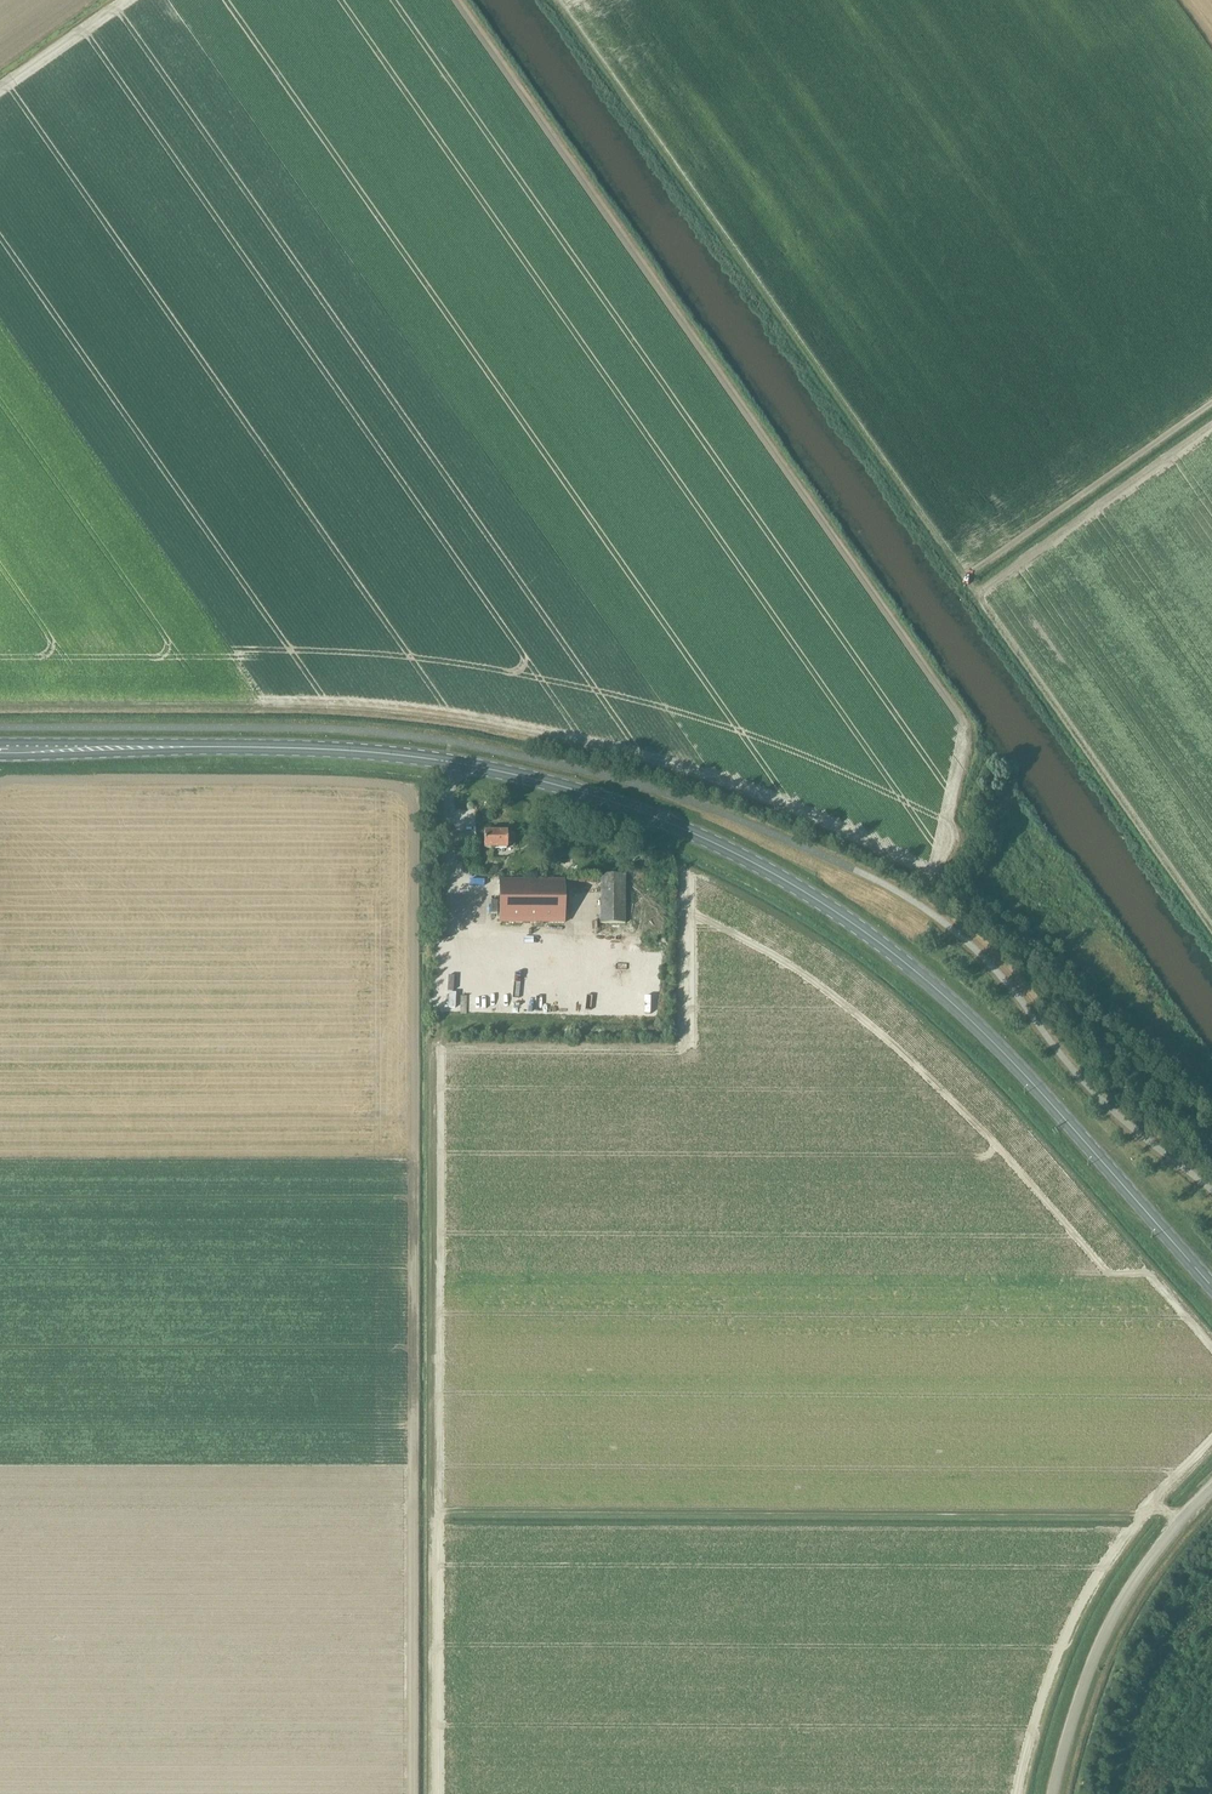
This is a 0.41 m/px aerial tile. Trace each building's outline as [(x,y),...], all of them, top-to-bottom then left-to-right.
[(514,844),(514,832),(507,832),(507,831),(484,831),(484,848),(507,848),(507,844),(514,844)] [(624,923),(625,875),(599,875),(600,923),(624,923)] [(564,923),(564,880),(499,879),(499,922),(564,923)]
